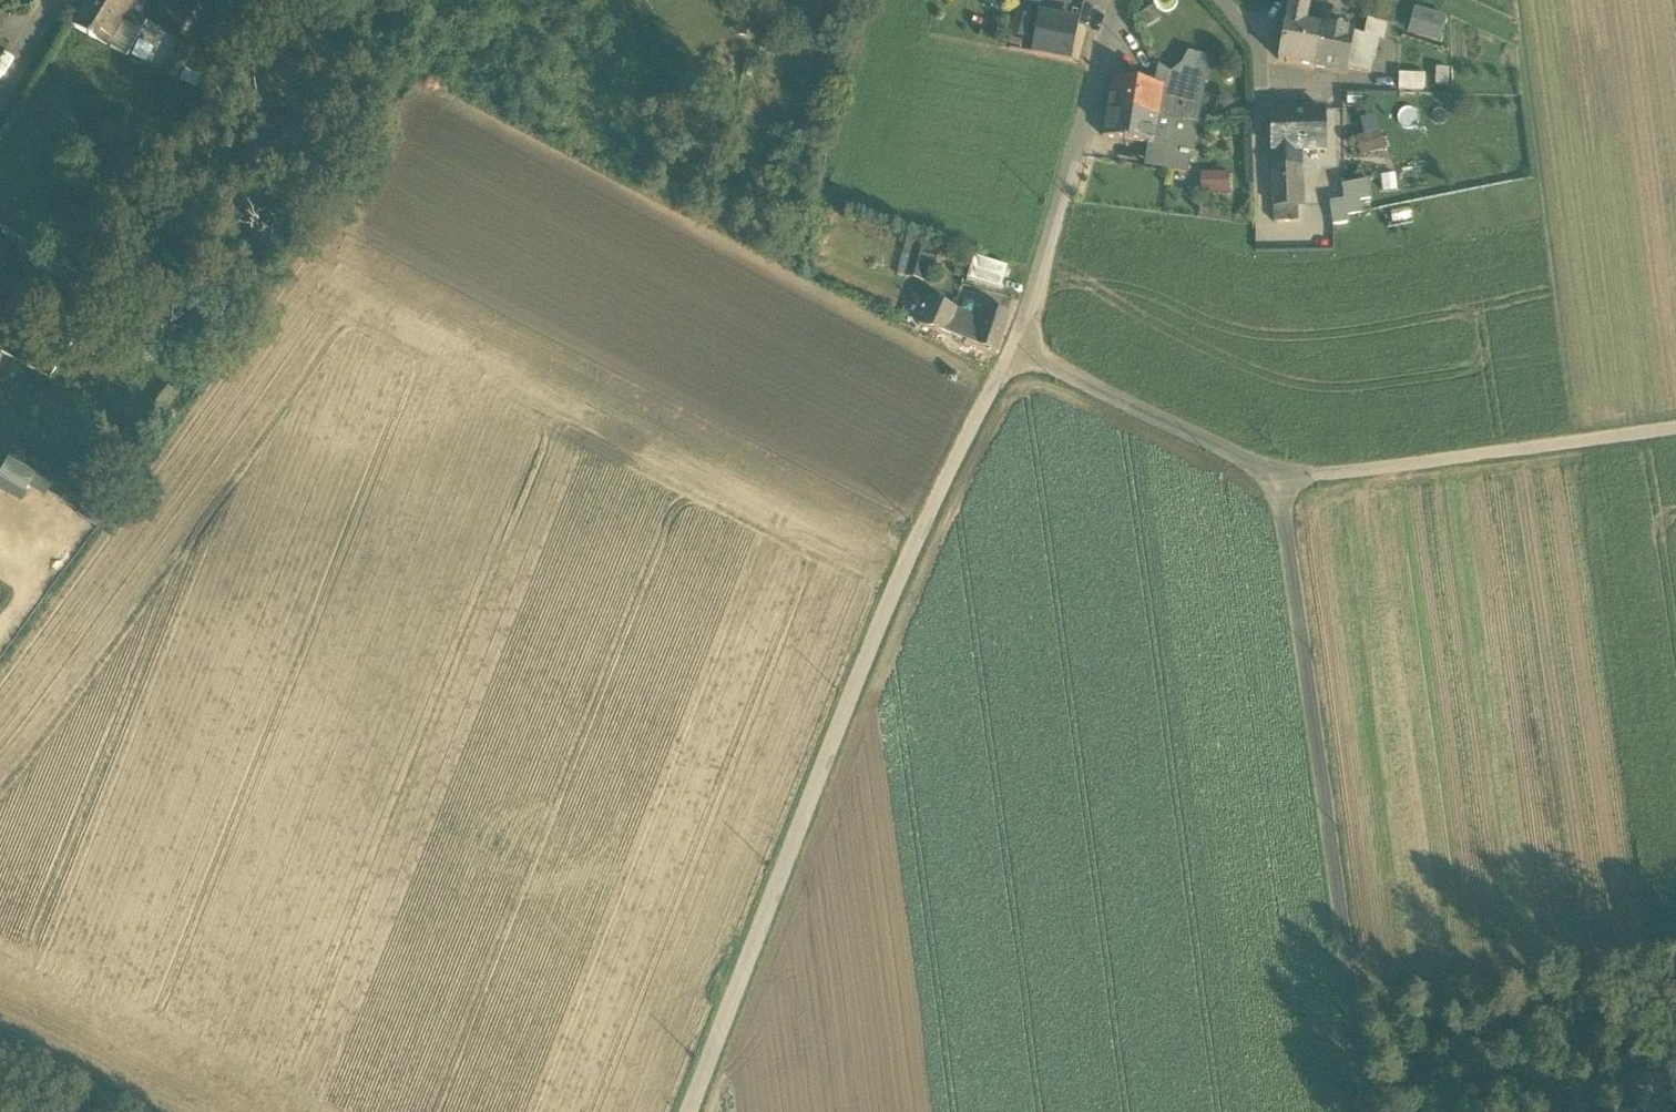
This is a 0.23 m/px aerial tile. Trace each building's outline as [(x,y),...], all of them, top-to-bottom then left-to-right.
[(106,45),(107,44),(122,19),(134,0),(89,0),(73,25),(89,35),(89,36),(92,38),(93,37),(95,38),(96,38),(106,45)] [(193,9),(177,0),(157,0),(148,17),(179,33),(185,20),(187,21),(193,9)] [(1315,65),(1323,27),(1306,23),(1311,0),(1290,0),(1278,59),(1315,66),(1315,65)] [(1417,4),(1409,31),(1442,41),(1450,14),(1417,4)] [(1034,54),(1069,61),(1076,22),(1041,15),(1034,54)] [(1011,35),(1024,39),(1029,21),(1016,18),(1011,35)] [(122,19),(107,44),(125,55),(140,30),(122,19)] [(1344,68),(1369,72),(1378,23),(1368,21),(1365,36),(1351,33),(1344,68)] [(1330,28),(1323,27),(1315,65),(1344,71),(1344,68),(1351,33),(1330,29),(1330,28)] [(1177,76),(1189,52),(1187,51),(1181,64),(1171,73),(1167,71),(1158,64),(1154,86),(1162,87),(1158,117),(1170,118),(1177,76)] [(1205,83),(1207,83),(1208,76),(1203,75),(1207,56),(1189,52),(1177,76),(1202,82),(1205,83)] [(165,71),(183,76),(188,60),(170,54),(165,71)] [(1208,76),(1207,83),(1208,84),(1214,58),(1207,56),(1203,75),(1208,76)] [(1436,68),(1436,84),(1448,83),(1447,68),(1436,68)] [(1399,89),(1423,90),(1423,74),(1399,74),(1399,89)] [(1170,118),(1195,121),(1202,82),(1177,76),(1170,118)] [(1111,80),(1107,108),(1158,117),(1162,87),(1154,86),(1111,80)] [(1202,82),(1195,121),(1199,121),(1205,83),(1202,82)] [(1153,145),(1154,139),(1158,117),(1107,108),(1102,136),(1152,144),(1153,145)] [(1271,111),(1273,177),(1298,176),(1304,176),(1303,150),(1325,150),(1324,109),(1271,111)] [(1365,132),(1357,134),(1362,154),(1386,148),(1378,114),(1362,118),(1365,132)] [(1154,139),(1167,141),(1170,118),(1158,117),(1154,139)] [(1189,122),(1170,118),(1167,141),(1166,147),(1185,150),(1189,122)] [(1185,150),(1166,147),(1165,155),(1189,159),(1195,121),(1189,122),(1185,150)] [(1162,154),(1165,155),(1166,147),(1167,141),(1154,139),(1153,145),(1152,144),(1148,165),(1160,167),(1162,154)] [(1160,167),(1188,172),(1189,159),(1165,155),(1162,154),(1160,167)] [(1231,190),(1231,170),(1203,170),(1203,189),(1231,190)] [(1273,177),(1274,206),(1299,206),(1298,176),(1273,177)] [(1342,185),(1345,199),(1330,202),(1334,224),(1349,222),(1348,215),(1346,203),(1360,200),(1371,198),(1368,181),(1342,185)] [(1346,203),(1348,215),(1362,212),(1360,200),(1346,203)] [(1274,206),(1274,222),(1299,221),(1299,206),(1274,206)] [(906,274),(928,279),(935,248),(914,243),(906,274)] [(1003,287),(1010,264),(980,256),(973,278),(1003,287)] [(921,323),(946,333),(951,321),(955,309),(931,299),(921,323)] [(987,307),(983,320),(981,326),(974,345),(998,353),(1011,314),(987,307)] [(965,321),(981,326),(983,320),(955,309),(951,321),(962,325),(965,321)] [(962,325),(951,321),(946,333),(974,345),(981,326),(965,321),(962,325)] [(76,348),(87,356),(94,345),(83,338),(76,348)] [(28,490),(36,474),(9,459),(0,474),(0,475),(28,490)]
